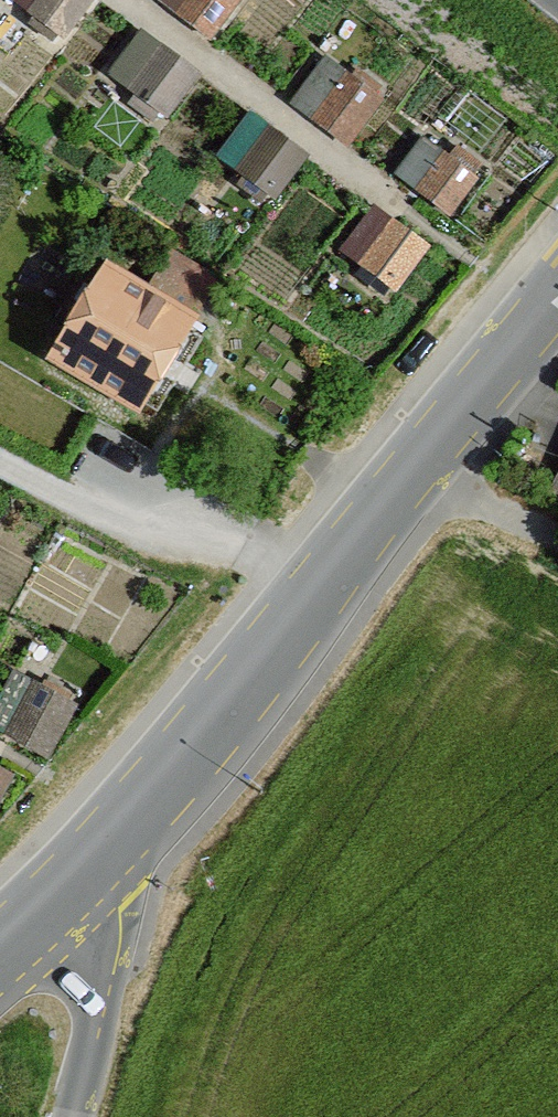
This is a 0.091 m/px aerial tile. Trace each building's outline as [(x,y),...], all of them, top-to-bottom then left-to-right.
[(220,33),(246,0),(178,0),(220,33)] [(115,278),(65,361),(146,410),(221,284),(176,258),(151,300),(115,278)]
